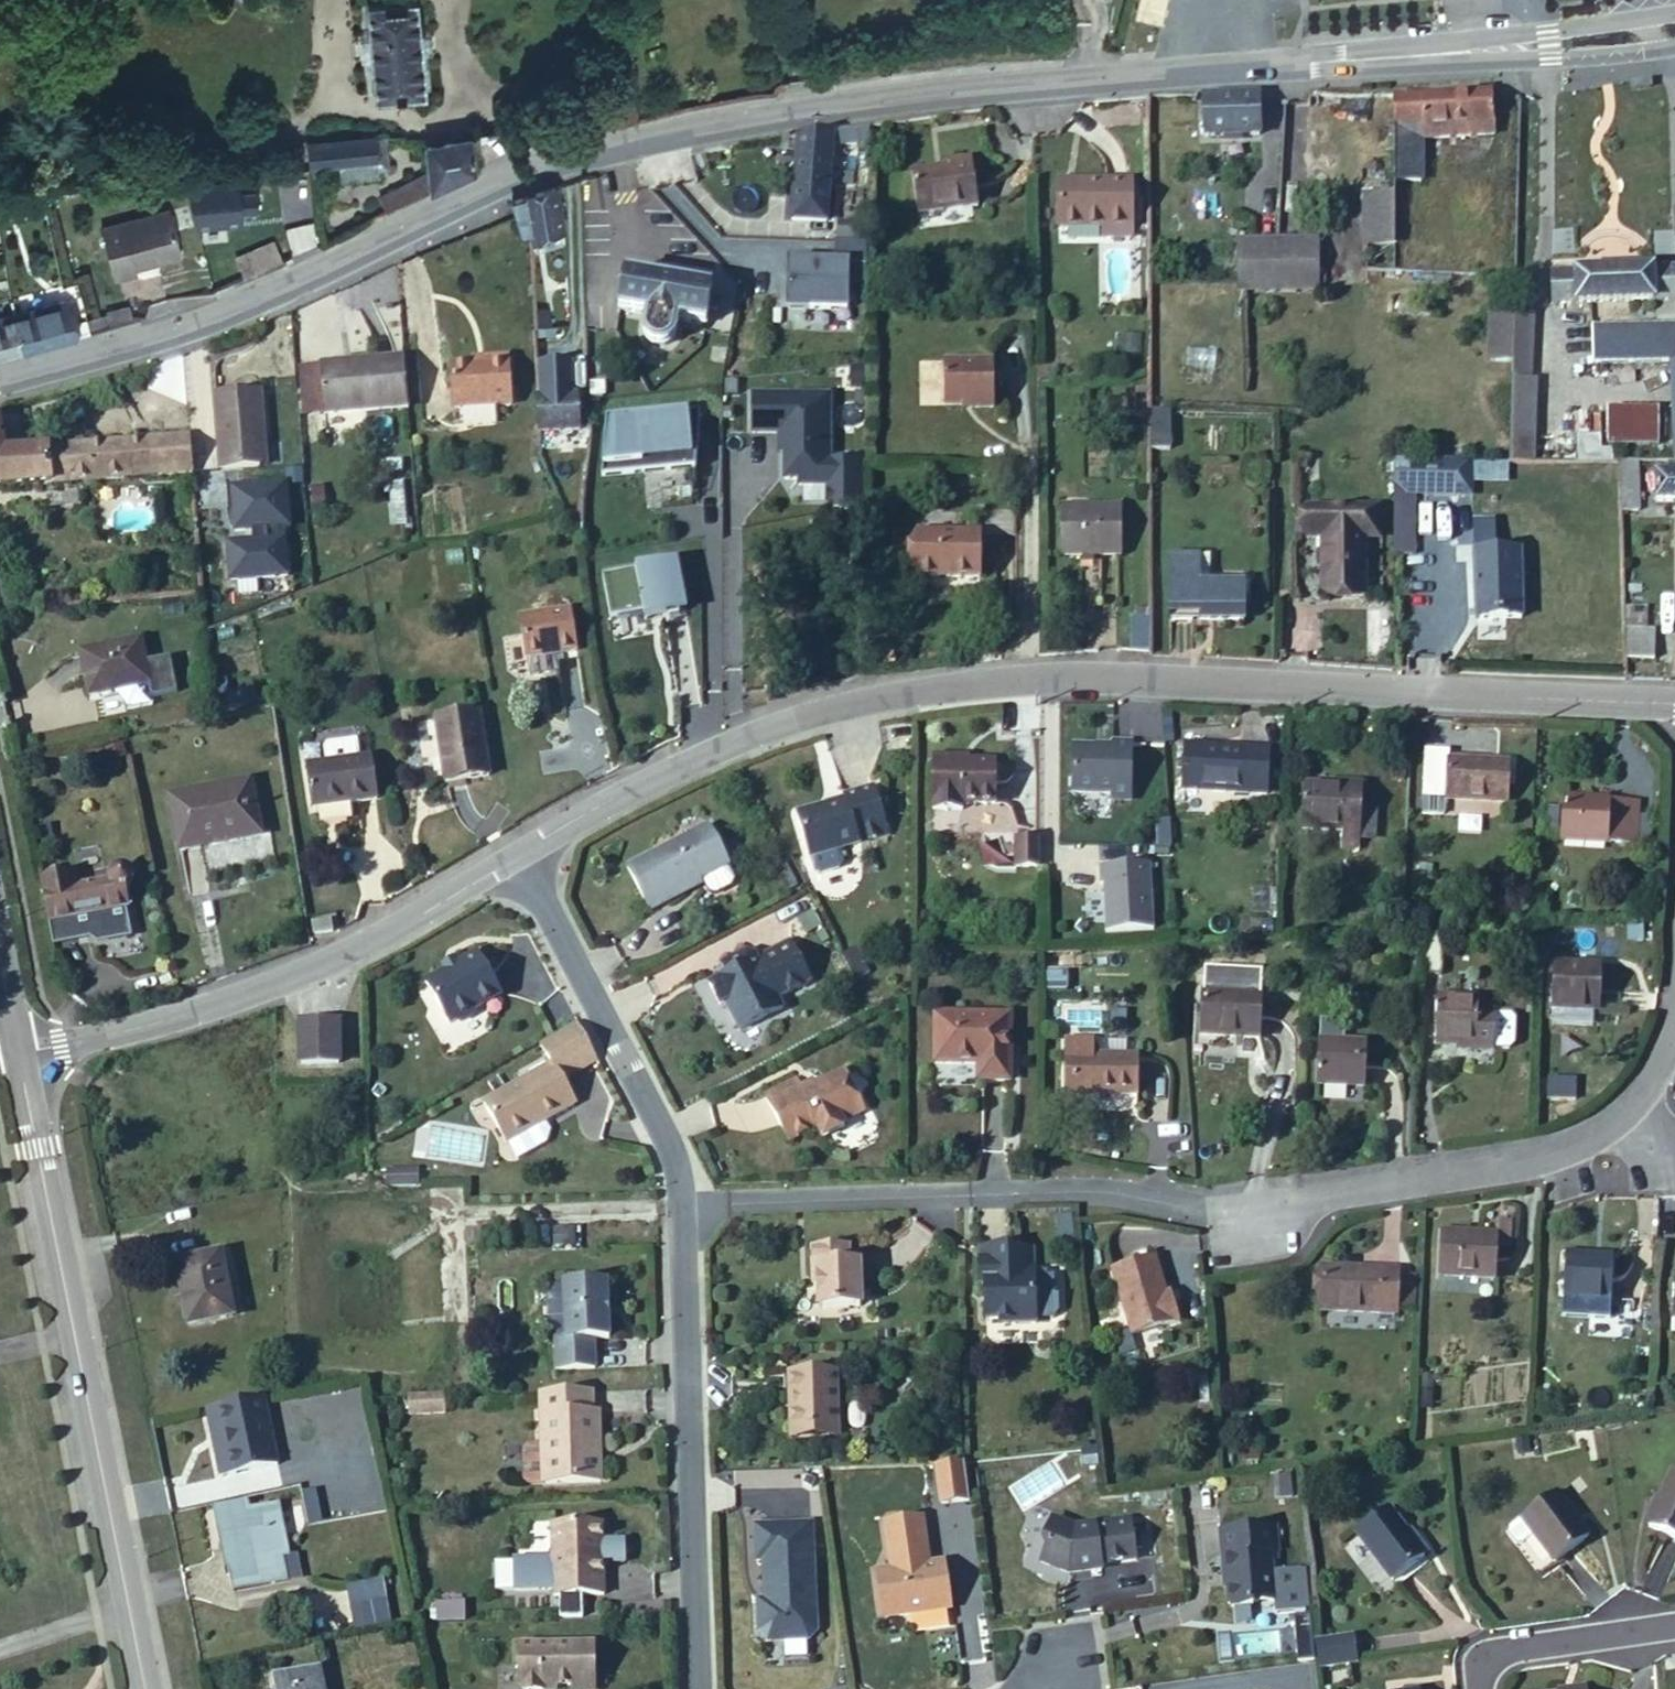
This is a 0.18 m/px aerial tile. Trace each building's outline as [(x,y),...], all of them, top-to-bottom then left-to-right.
[(414,0),(391,0),(366,2),(369,33),(368,33),(370,64),(372,64),(375,95),(423,91),(414,0)] [(1649,80),(1630,82),(1631,90),(1651,86),(1649,80)] [(1393,96),(1393,181),(1420,181),(1421,140),(1493,133),(1492,92),(1420,96),(1393,96)] [(1259,135),(1258,94),(1204,95),(1206,136),(1259,135)] [(825,220),(830,161),(832,130),(799,136),(797,148),(793,219),(825,220)] [(474,169),(470,134),(424,141),(427,172),(378,195),(387,211),(427,190),(474,169)] [(387,167),(384,135),(307,143),(310,166),(338,163),(376,159),(377,169),(387,167)] [(978,204),(971,158),(949,162),(949,167),(912,172),(917,214),(978,204)] [(377,169),(376,159),(338,163),(340,184),(379,179),(377,169)] [(1132,236),(1131,181),(1080,181),(1081,189),(1059,189),(1059,226),(1104,225),(1104,236),(1132,236)] [(1081,189),(1080,181),(1059,181),(1059,189),(1081,189)] [(562,230),(555,187),(511,201),(521,234),(527,231),(529,240),(562,230)] [(1365,272),(1393,272),(1393,197),(1364,197),(1365,272)] [(181,255),(169,211),(101,228),(114,278),(136,272),(135,267),(181,255)] [(867,222),(837,221),(837,242),(867,243),(867,222)] [(867,243),(837,242),(835,241),(834,262),(828,262),(828,265),(813,265),(813,262),(790,262),(789,308),(848,308),(848,282),(866,282),(867,243)] [(1314,276),(1315,241),(1240,242),(1240,278),(1314,276)] [(281,263),(273,243),(237,259),(245,279),(281,263)] [(1550,273),(1551,305),(1674,300),(1674,268),(1550,273)] [(706,324),(712,288),(625,274),(619,309),(647,315),(644,330),(644,332),(645,334),(645,337),(647,341),(650,343),(657,346),(661,346),(665,345),(669,343),(672,340),(674,337),(675,332),(678,319),(706,324)] [(1315,287),(1314,276),(1240,278),(1240,289),(1315,287)] [(73,336),(70,324),(64,301),(14,314),(21,350),(73,336)] [(132,320),(128,307),(105,312),(106,315),(108,327),(132,320)] [(1512,361),(1514,314),(1491,313),(1488,360),(1512,361)] [(14,314),(0,318),(0,355),(21,350),(14,314)] [(1529,380),(1532,315),(1514,314),(1512,361),(1512,379),(1529,380)] [(108,327),(106,315),(86,320),(89,332),(108,327)] [(89,332),(86,320),(70,324),(73,336),(89,332)] [(1592,327),(1592,364),(1674,361),(1674,325),(1592,327)] [(1140,335),(1120,335),(1120,351),(1140,353),(1140,335)] [(408,406),(404,357),(321,364),(324,413),(408,406)] [(510,404),(508,357),(487,358),(487,363),(451,365),(453,407),(510,404)] [(994,408),(994,360),(944,361),(944,405),(964,405),(975,405),(975,408),(994,408)] [(537,363),(540,431),(579,429),(577,393),(571,393),(570,361),(537,363)] [(862,367),(850,368),(852,387),(864,385),(862,367)] [(1533,463),(1536,380),(1512,379),(1509,463),(1533,463)] [(1149,418),(1150,388),(1136,390),(1136,417),(1149,418)] [(263,431),(260,391),(214,394),(221,469),(260,465),(257,432),(263,431)] [(829,395),(752,395),(752,433),(779,433),(784,442),(784,479),(798,479),(798,485),(829,485),(829,395)] [(1169,449),(1170,410),(1152,409),(1152,448),(1169,449)] [(1657,445),(1657,409),(1607,409),(1607,445),(1657,445)] [(699,411),(606,420),(601,476),(694,467),(699,411)] [(190,436),(93,444),(5,454),(1,430),(0,430),(0,488),(97,479),(192,471),(190,436)] [(266,465),(263,431),(257,432),(260,465),(266,465)] [(1600,449),(1600,436),(1577,438),(1578,462),(1601,462),(1600,449)] [(1612,462),(1612,450),(1600,449),(1601,462),(1612,462)] [(1639,510),(1637,461),(1625,461),(1619,461),(1620,511),(1639,510)] [(1674,461),(1668,461),(1668,475),(1656,474),(1656,500),(1674,500),(1674,461)] [(1472,494),(1472,462),(1395,462),(1396,554),(1414,555),(1415,493),(1472,494)] [(859,464),(829,464),(829,512),(859,506),(859,464)] [(292,482),(232,486),(235,530),(255,529),(256,540),(230,541),(232,580),(290,576),(287,538),(271,539),(270,528),(295,526),(292,482)] [(1121,554),(1121,507),(1061,508),(1061,555),(1121,554)] [(1380,508),(1307,509),(1307,537),(1325,537),(1326,595),(1366,595),(1366,536),(1380,537),(1380,508)] [(979,577),(980,533),(918,532),(917,576),(979,577)] [(1477,619),(1522,618),(1521,554),(1507,554),(1507,538),(1485,538),(1485,554),(1477,554),(1477,619)] [(1244,620),(1243,584),(1209,585),(1210,556),(1170,556),(1170,621),(1244,620)] [(677,562),(603,574),(610,618),(643,612),(645,621),(679,616),(677,607),(684,605),(677,562)] [(1654,658),(1655,630),(1647,629),(1648,607),(1623,606),(1623,628),(1627,628),(1626,658),(1654,658)] [(576,650),(569,609),(520,617),(527,658),(576,650)] [(89,695),(150,683),(141,640),(80,652),(89,695)] [(489,775),(480,713),(436,719),(445,781),(489,775)] [(1124,796),(1128,740),(1110,739),(1109,745),(1070,742),(1067,785),(1106,789),(1106,794),(1124,796)] [(312,807),(377,799),(371,756),(350,759),(347,741),(320,744),(316,751),(318,763),(307,764),(312,807)] [(1266,793),(1267,750),(1220,747),(1220,752),(1208,751),(1209,747),(1185,745),(1183,788),(1266,793)] [(1506,802),(1507,762),(1448,760),(1449,752),(1425,750),(1423,782),(1447,783),(1446,799),(1506,802)] [(996,804),(996,760),(968,760),(956,760),(956,756),(934,757),(933,810),(963,811),(963,804),(996,804)] [(180,850),(261,833),(250,780),(170,796),(180,850)] [(1446,799),(1447,783),(1423,782),(1423,798),(1446,799)] [(1301,830),(1342,832),(1341,849),(1359,849),(1362,784),(1343,783),(1343,786),(1326,786),(1304,785),(1301,830)] [(887,834),(873,787),(843,795),(844,800),(797,813),(810,857),(887,834)] [(1562,798),(1560,841),(1636,845),(1639,801),(1562,798)] [(1541,840),(1557,841),(1559,809),(1542,808),(1541,840)] [(665,898),(728,864),(709,826),(627,868),(650,910),(667,902),(665,898)] [(1016,874),(1042,874),(1041,839),(1016,839),(1016,874)] [(1154,864),(1105,865),(1105,936),(1154,936),(1154,864)] [(796,886),(787,865),(776,871),(786,891),(796,886)] [(128,906),(124,889),(126,889),(128,887),(129,887),(130,885),(131,883),(132,882),(132,880),(132,877),(132,875),(131,874),(131,872),(129,870),(128,869),(127,868),(126,868),(124,867),(122,867),(121,866),(119,867),(117,867),(115,868),(113,869),(112,870),(111,872),(110,873),(109,875),(109,877),(109,879),(109,881),(110,883),(75,888),(73,874),(48,878),(55,917),(71,913),(72,917),(128,906)] [(55,917),(48,878),(41,879),(49,921),(72,917),(71,913),(55,917)] [(332,931),(330,919),(312,922),(314,934),(332,931)] [(777,998),(809,982),(789,943),(757,959),(755,954),(746,951),(726,961),(731,973),(727,975),(709,984),(719,1005),(724,1003),(739,1031),(782,1008),(777,998)] [(501,993),(476,952),(458,963),(445,971),(426,982),(450,1023),(456,1020),(461,1021),(474,1014),(475,1008),(501,993)] [(1049,971),(1084,970),(1084,955),(1048,955),(1049,971)] [(445,971),(458,963),(456,959),(442,966),(445,971)] [(731,973),(726,961),(721,964),(727,975),(731,973)] [(1599,1009),(1601,966),(1553,964),(1552,1007),(1555,1008),(1554,1024),(1592,1025),(1593,1009),(1599,1009)] [(1258,1038),(1260,994),(1204,991),(1202,1034),(1258,1038)] [(1478,1012),(1478,999),(1437,998),(1435,1044),(1458,1044),(1475,1045),(1475,1049),(1494,1049),(1494,1047),(1509,1048),(1514,1044),(1514,1020),(1510,1015),(1495,1014),(1495,1013),(1478,1012)] [(1010,1080),(1010,1015),(936,1015),(935,1063),(979,1064),(979,1080),(1010,1080)] [(339,1063),(338,1020),(300,1020),(301,1064),(339,1063)] [(1093,1056),(1093,1040),(1065,1040),(1065,1056),(1093,1056)] [(1365,1086),(1366,1043),(1319,1042),(1316,1085),(1365,1086)] [(1138,1095),(1137,1056),(1093,1056),(1065,1056),(1065,1094),(1138,1095)] [(506,1143),(576,1102),(552,1062),(483,1101),(506,1143)] [(841,1122),(864,1110),(843,1071),(803,1092),(796,1079),(765,1095),(789,1141),(816,1126),(822,1138),(844,1127),(841,1122)] [(416,1185),(416,1168),(388,1169),(389,1186),(416,1185)] [(1498,1221),(1498,1234),(1498,1235),(1511,1235),(1511,1221),(1498,1221)] [(1498,1235),(1498,1234),(1441,1231),(1438,1275),(1495,1278),(1497,1249),(1498,1235)] [(1511,1235),(1498,1235),(1497,1249),(1510,1250),(1511,1235)] [(1035,1297),(1046,1283),(1034,1269),(1033,1247),(1008,1248),(1008,1244),(979,1246),(978,1246),(980,1285),(985,1285),(986,1321),(1011,1319),(1011,1324),(1036,1324),(1035,1297)] [(861,1306),(860,1262),(848,1263),(848,1246),(813,1247),(813,1265),(817,1264),(818,1285),(818,1308),(861,1306)] [(233,1315),(220,1253),(176,1262),(189,1324),(233,1315)] [(1611,1300),(1613,1256),(1565,1254),(1563,1297),(1611,1300)] [(1165,1293),(1153,1256),(1111,1270),(1132,1336),(1179,1321),(1172,1299),(1167,1300),(1165,1293)] [(1400,1276),(1401,1270),(1325,1267),(1322,1309),(1398,1313),(1398,1307),(1400,1276)] [(1400,1276),(1398,1307),(1414,1308),(1417,1278),(1400,1276)] [(609,1339),(607,1282),(564,1284),(567,1339),(555,1339),(557,1370),(595,1368),(594,1339),(609,1339)] [(838,1430),(835,1372),(789,1373),(790,1397),(795,1397),(796,1432),(838,1430)] [(601,1481),(599,1412),(593,1412),(592,1392),(540,1393),(542,1444),(527,1445),(522,1449),(523,1479),(528,1484),(601,1481)] [(444,1413),(444,1395),(409,1397),(409,1414),(444,1413)] [(264,1396),(216,1406),(229,1474),(278,1464),(264,1396)] [(838,1437),(838,1430),(796,1432),(795,1397),(790,1397),(791,1439),(838,1437)] [(229,1474),(216,1406),(208,1408),(221,1475),(229,1474)] [(969,1499),(964,1461),(936,1462),(941,1503),(969,1499)] [(1672,1470),(1648,1527),(1674,1538),(1674,1472),(1672,1470)] [(308,1493),(302,1494),(309,1524),(319,1522),(314,1497),(309,1498),(308,1493)] [(1588,1535),(1556,1494),(1510,1528),(1508,1535),(1514,1543),(1521,1542),(1532,1533),(1554,1561),(1588,1535)] [(290,1554),(279,1502),(267,1505),(268,1506),(243,1511),(242,1503),(217,1508),(234,1591),(288,1580),(288,1579),(303,1576),(298,1553),(290,1554)] [(1424,1557),(1388,1508),(1356,1532),(1393,1580),(1424,1557)] [(951,1608),(944,1562),(924,1565),(922,1553),(927,1552),(922,1518),(884,1523),(891,1570),(876,1571),(882,1618),(951,1608)] [(1137,1558),(1131,1519),(1075,1527),(1053,1519),(1045,1540),(1050,1542),(1042,1562),(1070,1573),(1103,1569),(1102,1564),(1137,1558)] [(816,1629),(813,1555),(807,1555),(806,1523),(754,1525),(756,1560),(763,1559),(764,1594),(768,1594),(768,1599),(758,1600),(759,1632),(767,1640),(808,1638),(816,1629)] [(604,1594),(602,1524),(552,1525),(554,1595),(604,1594)] [(1275,1600),(1271,1552),(1276,1551),(1274,1527),(1221,1531),(1223,1555),(1225,1555),(1229,1603),(1233,1607),(1253,1605),(1253,1602),(1275,1600)] [(386,1598),(383,1580),(347,1588),(350,1605),(386,1598)] [(464,1601),(437,1602),(437,1620),(465,1619),(464,1601)] [(1357,1661),(1353,1636),(1315,1642),(1318,1667),(1357,1661)] [(595,1644),(519,1644),(519,1685),(521,1685),(521,1688),(542,1688),(542,1685),(556,1685),(571,1685),(571,1688),(595,1688),(595,1644)] [(319,1669),(274,1678),(276,1688),(323,1688),(319,1669)]
